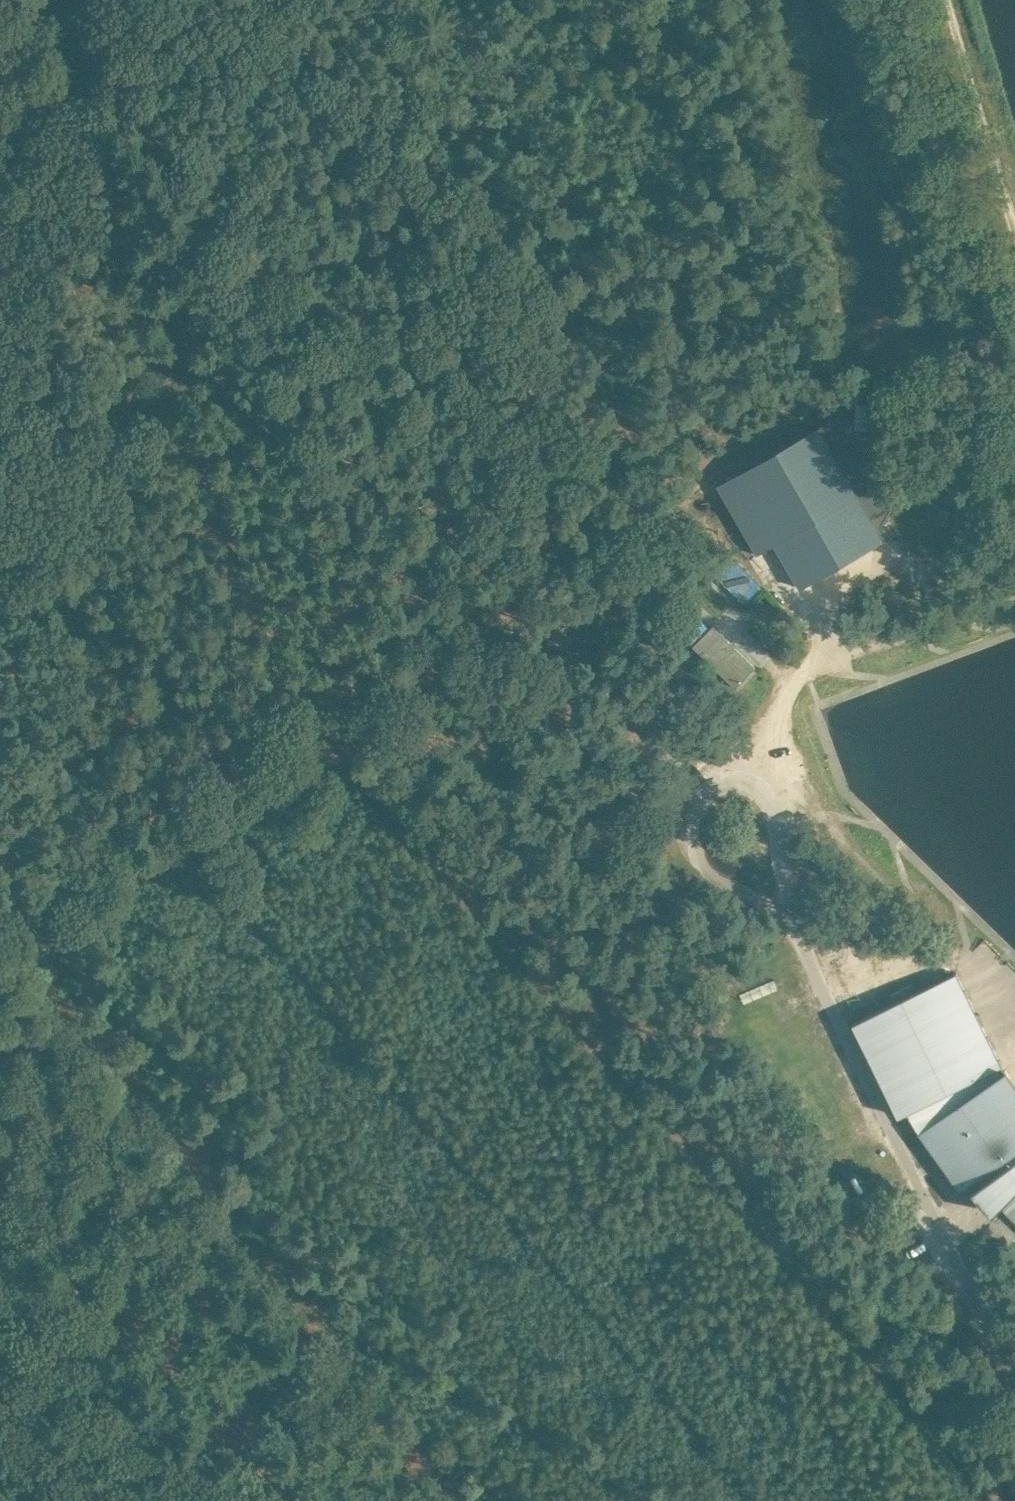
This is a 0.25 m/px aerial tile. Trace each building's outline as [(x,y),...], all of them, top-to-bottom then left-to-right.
[(880,428),(880,404),(856,403),(856,428),(880,428)] [(839,415),(717,484),(757,554),(775,544),(799,587),(883,540),(881,537),(873,532),(873,521),(881,526),(890,508),(892,509),(893,508),(839,415)] [(873,521),(873,532),(881,537),(899,533),(899,537),(900,539),(903,548),(917,560),(936,558),(952,549),(962,535),(962,515),(962,510),(967,510),(977,504),(961,488),(940,467),(928,478),(908,477),(901,501),(893,508),(892,509),(890,508),(881,526),(873,521)] [(714,625),(693,647),(735,688),(756,666),(714,625)] [(854,1021),(900,1116),(907,1112),(919,1131),(918,1131),(960,1191),(979,1178),(982,1182),(974,1188),(995,1212),(1002,1205),(1006,1210),(1006,1211),(1014,1220),(1014,1085),(1012,1081),(1004,1070),(1003,1070),(1001,1067),(1002,1066),(956,971),(854,1021)]
